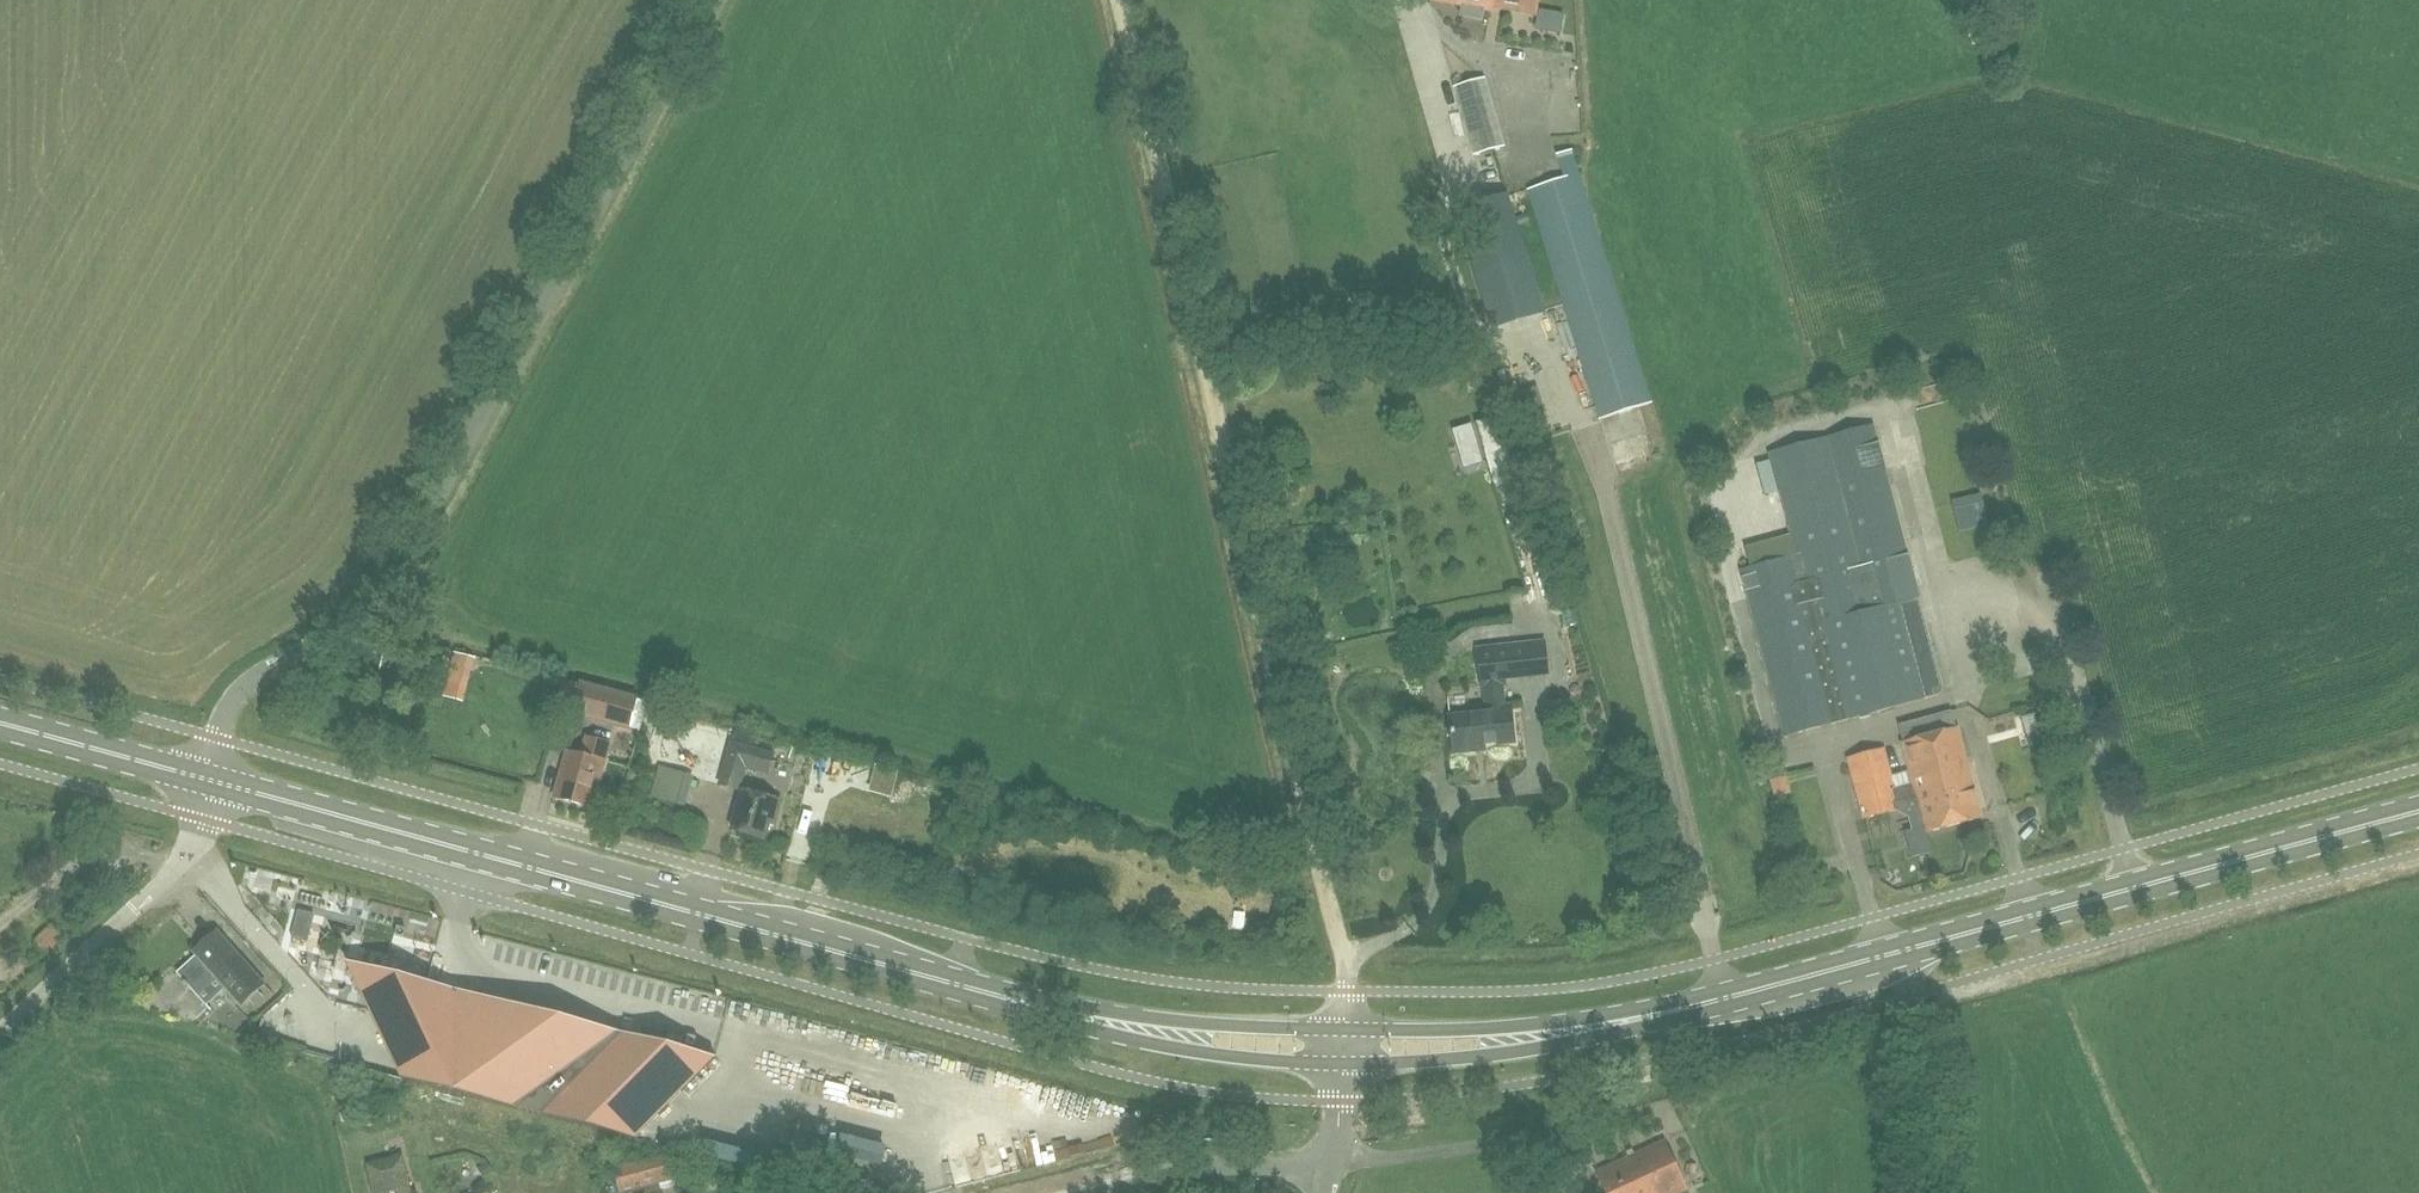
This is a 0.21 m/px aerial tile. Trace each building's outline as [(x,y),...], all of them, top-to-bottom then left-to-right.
[(1493,0),(1434,0),(1464,6),(1462,17),(1483,21),(1485,10),(1491,11),(1493,0)] [(1537,0),(1493,0),(1491,11),(1492,11),(1493,7),(1535,15),(1537,0)] [(1474,157),(1501,149),(1482,80),(1454,88),(1474,157)] [(1600,421),(1652,405),(1580,174),(1528,190),(1600,421)] [(1542,312),(1506,197),(1459,212),(1495,327),(1542,312)] [(1502,418),(1477,425),(1495,486),(1528,477),(1521,452),(1513,454),(1502,418)] [(1786,738),(1916,703),(1940,696),(1944,690),(1920,600),(1875,428),(1771,455),(1798,558),(1742,572),(1786,738)] [(1980,494),(1955,500),(1962,529),(1987,522),(1980,494)] [(442,687),(451,652),(390,636),(380,671),(442,687)] [(1451,718),(1454,748),(1455,755),(1477,752),(1476,747),(1515,743),(1511,704),(1504,704),(1503,687),(1508,687),(1507,678),(1549,674),(1546,644),(1479,650),(1483,689),(1485,689),(1488,714),(1451,718)] [(456,667),(452,700),(472,703),(477,670),(456,667)] [(583,684),(575,713),(630,728),(638,700),(583,684)] [(2029,737),(2026,724),(2040,721),(2038,712),(1990,723),(1995,745),(2029,737)] [(1903,745),(1904,748),(1913,786),(1895,790),(1885,750),(1849,759),(1864,819),(1900,811),(1898,806),(1917,802),(1925,835),(1981,821),(1959,732),(1903,745)] [(586,757),(569,752),(556,797),(591,807),(610,740),(592,735),(586,757)] [(730,741),(729,748),(716,786),(741,793),(748,769),(770,776),(775,753),(730,741)] [(694,776),(662,767),(653,797),(685,805),(694,776)] [(1775,782),(1780,801),(1797,797),(1793,778),(1775,782)] [(782,802),(745,791),(733,831),(766,840),(770,824),(775,825),(782,802)] [(60,928),(41,940),(51,955),(69,943),(60,928)] [(207,1006),(227,988),(242,1005),(265,985),(218,931),(194,952),(197,955),(177,973),(207,1006)] [(351,968),(348,962),(345,961),(369,1011),(370,1010),(380,1031),(379,1031),(385,1044),(386,1044),(399,1071),(398,1071),(402,1079),(635,1140),(641,1134),(640,1133),(658,1115),(659,1115),(668,1106),(668,1105),(681,1092),(682,1093),(716,1058),(713,1057),(709,1061),(613,1036),(612,1036),(604,1041),(605,1042),(600,1045),(598,1046),(596,1046),(552,1030),(542,1026),(542,1027),(498,1011),(488,1007),(488,1008),(466,1000),(466,999),(455,995),(455,996),(443,993),(443,992),(433,990),(388,978),(377,975),(365,972),(351,968)] [(224,1016),(235,1033),(251,1021),(240,1005),(224,1016)] [(829,1074),(827,1084),(851,1090),(853,1080),(829,1074)] [(1605,1192),(1681,1192),(1687,1190),(1664,1141),(1596,1173),(1605,1192)] [(674,1178),(668,1155),(614,1169),(620,1192),(674,1178)] [(402,1158),(369,1166),(376,1192),(410,1192),(402,1158)]
